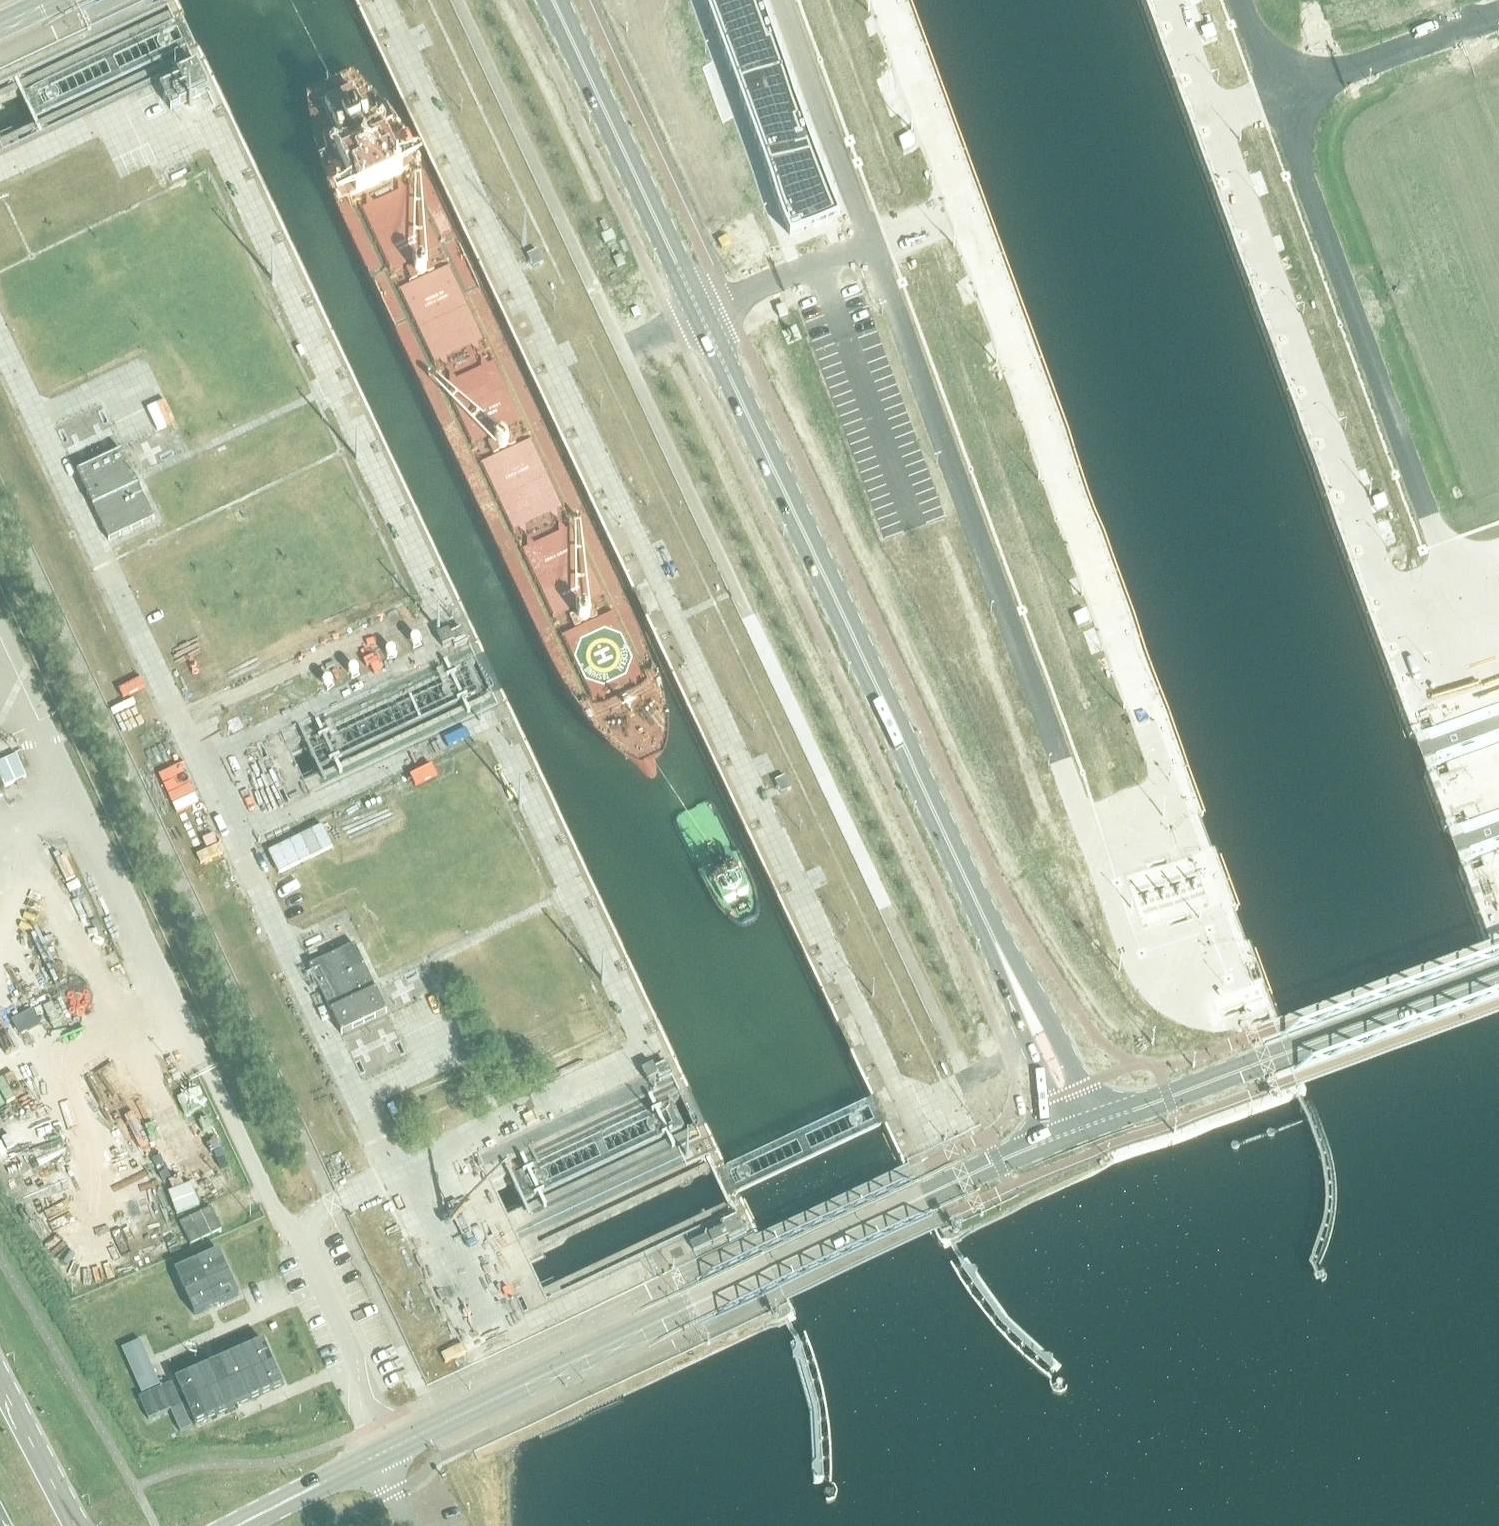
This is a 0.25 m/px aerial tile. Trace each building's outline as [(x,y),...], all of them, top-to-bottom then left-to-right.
[(711,12),(792,243),(842,225),(763,0),(745,0),(711,12)] [(209,93),(204,82),(196,65),(177,74),(179,78),(160,87),(171,110),(209,93)] [(528,256),(534,269),(544,264),(538,251),(528,256)] [(163,456),(178,451),(173,439),(159,443),(163,456)] [(77,473),(109,541),(154,520),(123,452),(77,473)] [(468,642),(462,628),(450,633),(449,631),(437,636),(443,647),(453,642),(455,648),(468,642)] [(9,784),(32,775),(23,751),(0,760),(0,762),(9,784)] [(87,922),(102,915),(90,892),(76,899),(87,922)] [(311,965),(309,966),(309,967),(328,1006),(330,1011),(341,1034),(387,1013),(376,989),(375,989),(355,945),(311,965)] [(659,1082),(673,1076),(666,1062),(655,1067),(654,1065),(642,1070),(647,1081),(657,1077),(659,1082)] [(30,1095),(21,1073),(0,1082),(0,1108),(30,1095)] [(135,1095),(116,1107),(128,1124),(146,1112),(135,1095)] [(218,1179),(225,1192),(240,1183),(233,1171),(218,1179)] [(216,1204),(185,1219),(197,1243),(228,1228),(216,1204)] [(728,1238),(730,1243),(748,1234),(739,1214),(720,1222),(723,1228),(708,1234),(713,1245),(728,1238)] [(175,1272),(194,1316),(239,1296),(219,1252),(175,1272)] [(487,1327),(469,1339),(476,1350),(494,1339),(487,1327)] [(122,1349),(142,1394),(160,1386),(140,1341),(122,1349)] [(283,1386),(263,1341),(175,1381),(186,1403),(182,1406),(171,1383),(139,1398),(148,1420),(171,1410),(180,1432),(191,1427),(184,1410),(188,1408),(195,1425),(283,1386)]
